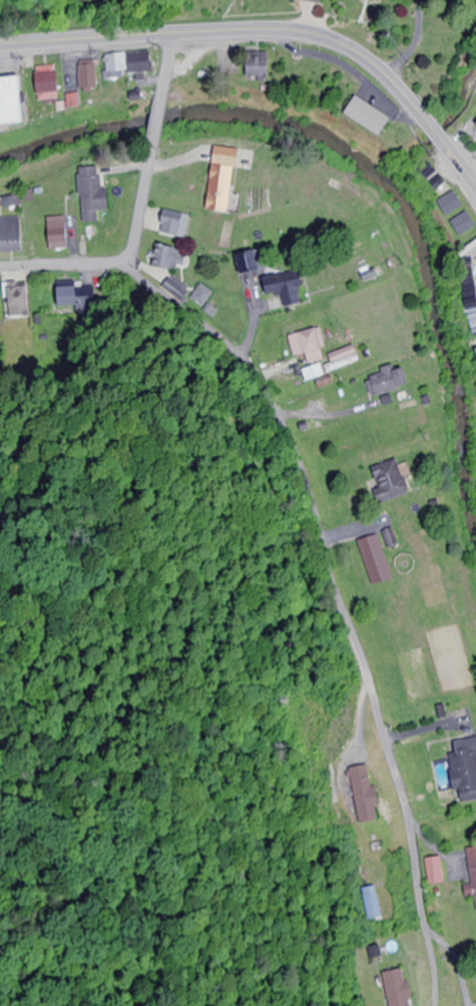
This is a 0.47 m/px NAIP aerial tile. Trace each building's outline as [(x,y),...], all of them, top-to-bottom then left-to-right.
[(153,49),(106,55),(108,75),(155,70),(153,49)] [(272,52),(250,52),(250,77),(272,77),(272,52)] [(83,90),(101,87),(97,63),(79,66),(83,90)] [(40,66),(41,101),(62,101),(61,66),(40,66)] [(26,76),(0,79),(0,115),(2,127),(32,123),(26,76)] [(394,118),(359,97),(348,115),(384,136),(394,118)] [(240,149),(218,146),(209,209),(231,213),(240,149)] [(111,212),(110,189),(103,189),(102,168),(82,168),(83,223),(99,222),(99,212),(111,212)] [(439,201),(449,216),(465,207),(455,191),(439,201)] [(161,232),(185,239),(192,216),(167,210),(161,232)] [(469,211),(452,221),(460,236),(475,228),(475,225),(469,211)] [(23,253),(23,218),(0,218),(0,253),(23,253)] [(69,249),(69,218),(51,218),(51,249),(69,249)] [(178,270),(181,249),(159,245),(156,266),(178,270)] [(475,269),(466,269),(466,325),(475,325),(475,269)] [(305,287),(302,271),(265,278),(269,296),(283,293),(286,307),(304,304),(301,287),(305,287)] [(189,289),(174,278),(166,289),(180,300),(189,289)] [(10,318),(30,318),(30,284),(10,284),(10,318)] [(57,287),(57,310),(96,310),(96,287),(57,287)] [(295,357),(307,354),(310,364),(332,359),(333,364),(359,358),(357,347),(328,354),(322,328),(290,336),(295,357)] [(308,381),(326,376),(323,365),(305,370),(308,381)] [(378,397),(414,385),(408,368),(398,372),(396,367),(371,375),(378,397)] [(381,489),(375,491),(381,505),(412,494),(400,459),(374,469),(381,489)] [(359,541),(372,586),(393,580),(380,535),(359,541)] [(461,792),(463,803),(475,801),(475,739),(454,742),(455,752),(450,753),(455,792),(461,792)] [(349,769),(358,824),(381,820),(373,765),(349,769)] [(467,850),(473,885),(463,887),(465,901),(475,899),(475,901),(475,848),(467,850)] [(443,858),(426,860),(429,887),(446,884),(443,858)] [(379,919),(379,888),(362,888),(362,919),(379,919)] [(408,970),(382,973),(387,1005),(414,1005),(408,970)]
